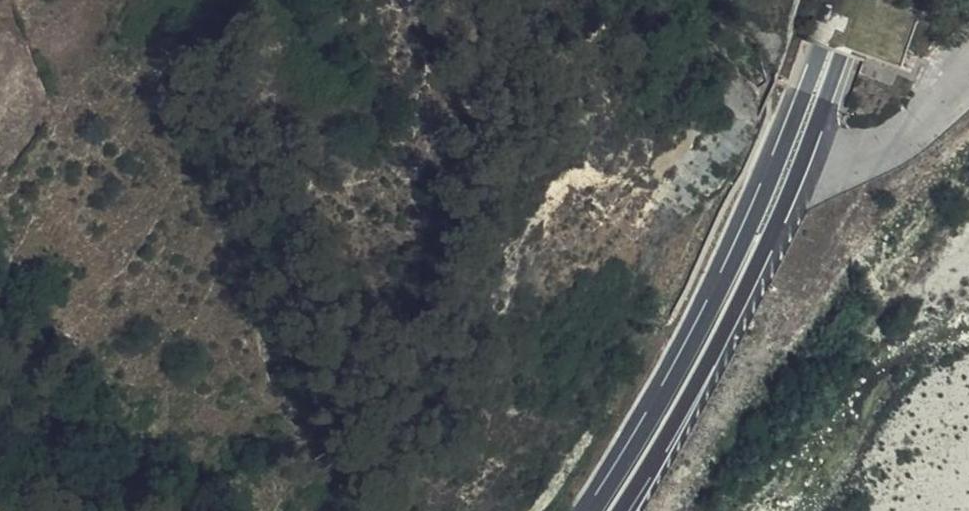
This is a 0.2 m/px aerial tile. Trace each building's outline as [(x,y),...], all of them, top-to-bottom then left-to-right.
[(864,51),(900,65),(918,16),(882,2),(864,51)]
